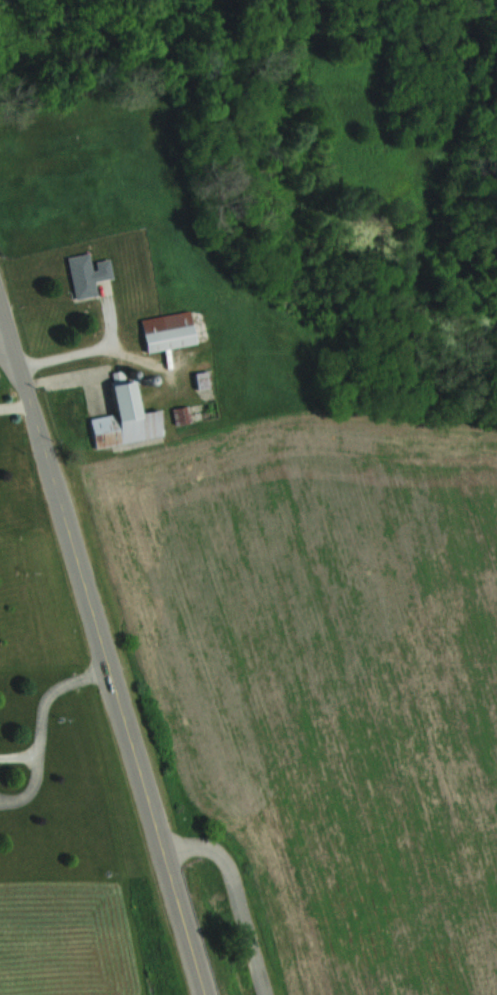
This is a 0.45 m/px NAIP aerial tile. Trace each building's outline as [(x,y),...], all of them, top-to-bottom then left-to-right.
[(66,256),(74,299),(97,295),(94,281),(113,278),(109,258),(90,262),(88,252),(66,256)] [(146,351),(196,343),(190,310),(141,318),(146,351)] [(134,379),(127,380),(126,370),(114,372),(116,383),(110,384),(115,414),(89,419),(94,447),(164,435),(159,409),(140,412),(134,379)] [(176,424),(192,420),(188,405),(172,409),(176,424)]
